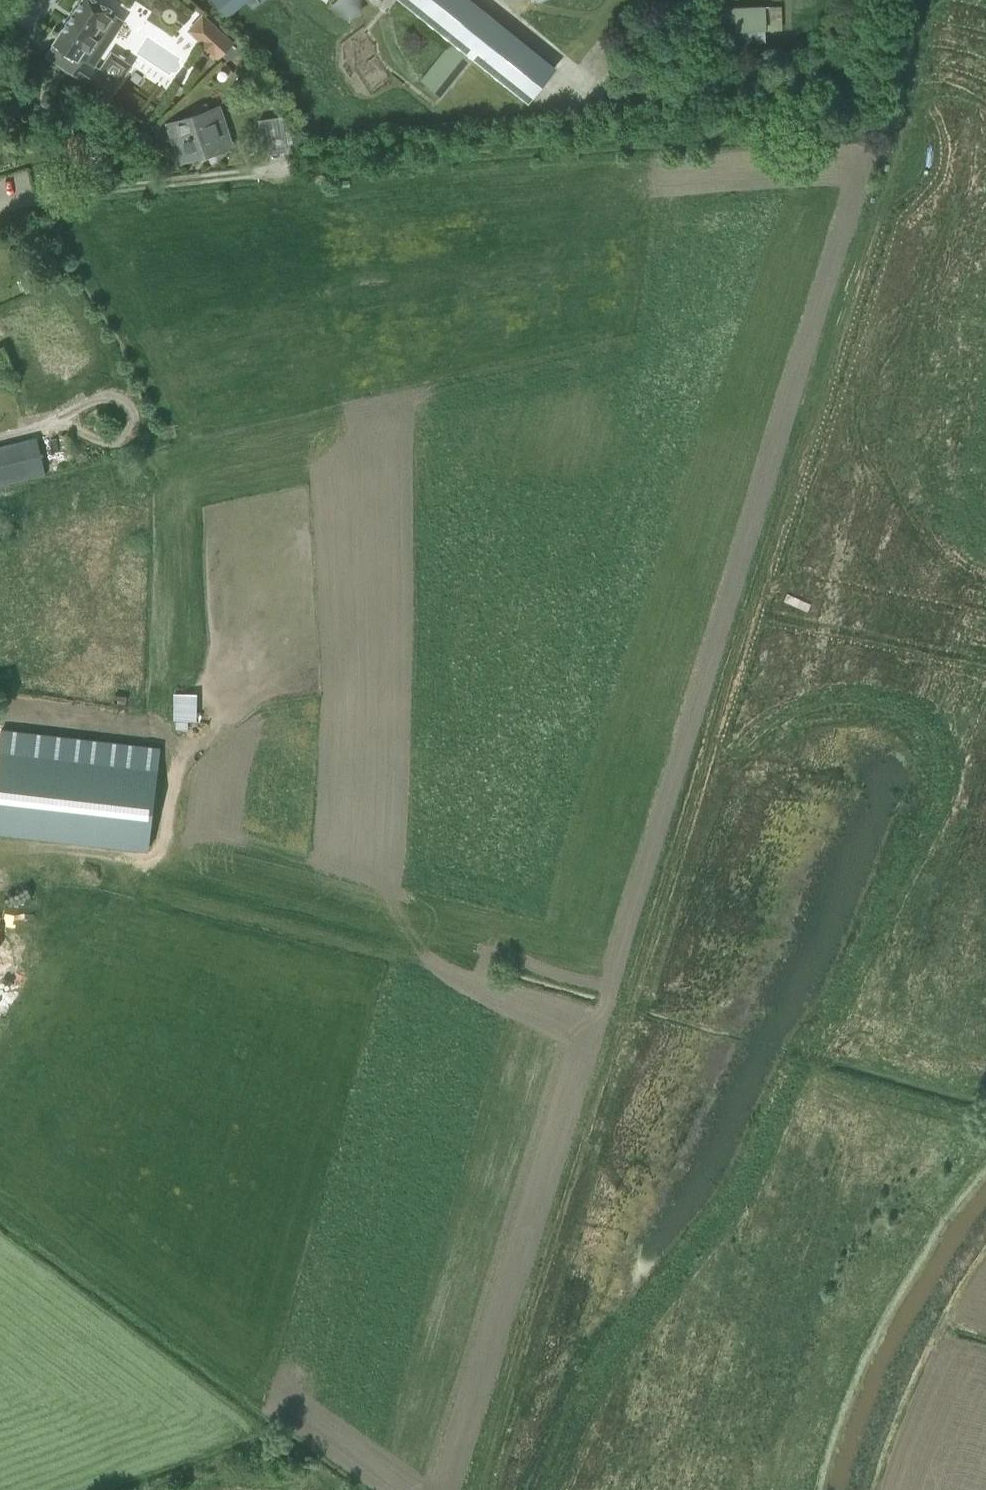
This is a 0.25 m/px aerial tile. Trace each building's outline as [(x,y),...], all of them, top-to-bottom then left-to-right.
[(93,66),(122,20),(108,11),(110,8),(98,0),(81,0),(53,42),(84,62),(76,75),(106,95),(116,81),(93,66)] [(227,13),(242,0),(216,0),(227,13)] [(453,39),(420,80),(440,96),(473,55),(528,99),(554,67),(471,0),(405,0),(453,39)] [(728,27),(771,26),(771,3),(727,4),(728,27)] [(219,55),(232,41),(202,13),(189,27),(219,55)] [(214,107),(210,108),(208,102),(193,108),(195,114),(168,123),(180,161),(223,147),(214,122),(219,120),(214,107)] [(283,115),(258,119),(261,133),(285,129),(283,115)] [(45,468),(38,438),(0,447),(0,479),(45,468)] [(202,718),(203,691),(177,690),(176,718),(202,718)] [(0,741),(0,832),(146,849),(158,746),(2,728),(0,741)]
